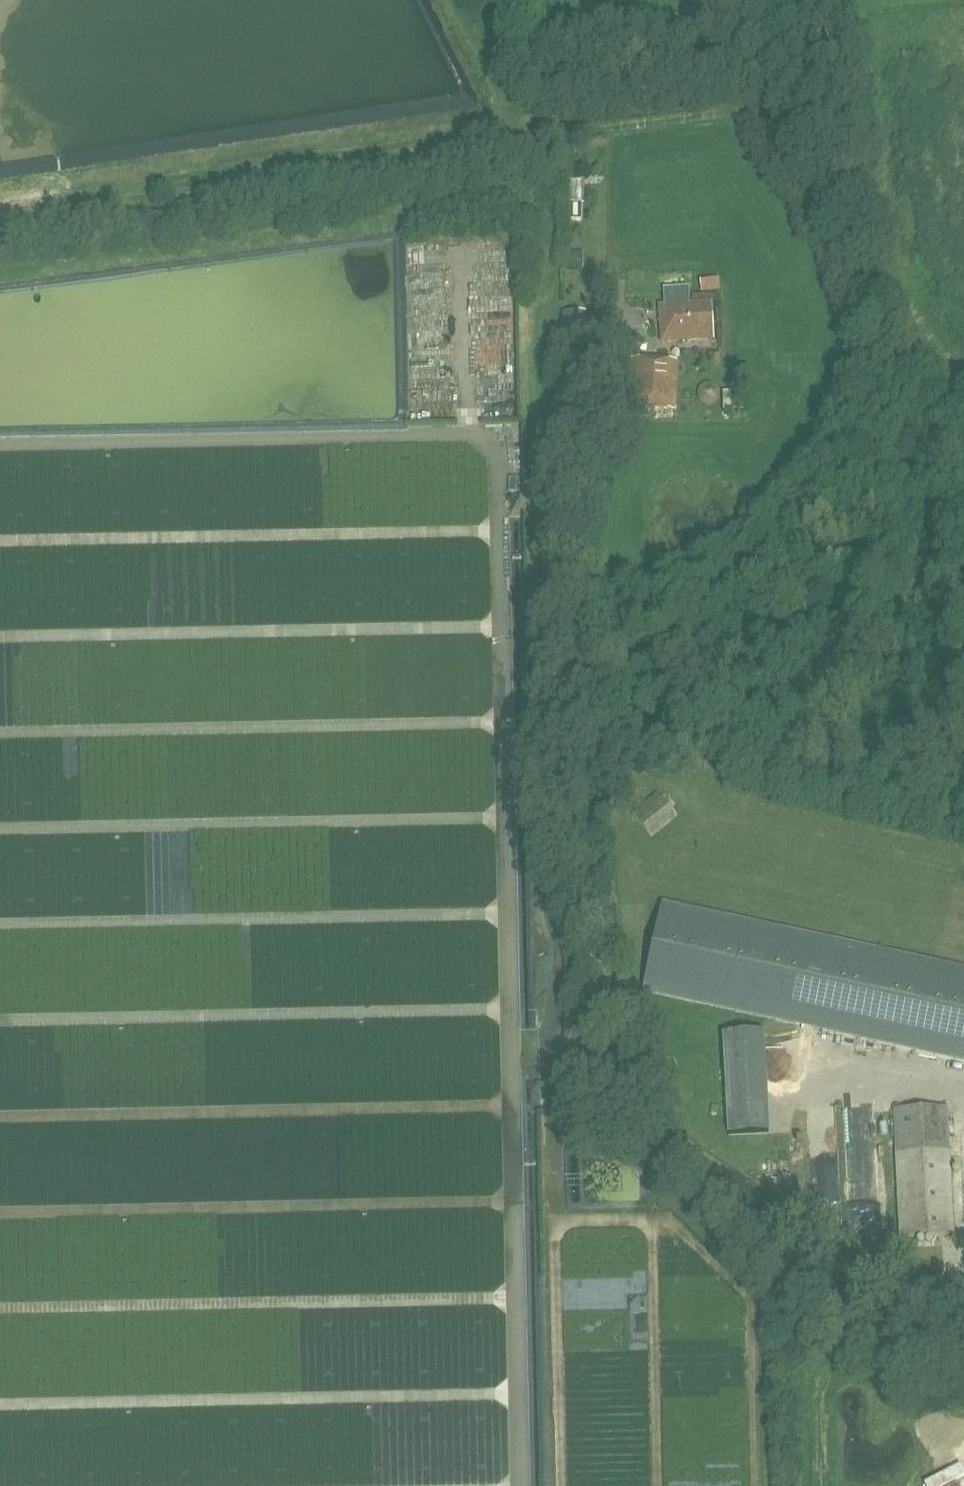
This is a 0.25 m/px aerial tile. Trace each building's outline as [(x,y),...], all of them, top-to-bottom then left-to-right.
[(588,179),(573,180),(574,201),(589,200),(588,179)] [(704,281),(705,292),(724,291),(724,280),(704,281)] [(677,337),(677,341),(713,339),(711,303),(659,306),(661,338),(677,337)] [(633,360),(631,407),(674,409),(675,362),(633,360)] [(658,794),(633,815),(651,836),(676,816),(658,794)] [(662,904),(643,992),(963,1062),(963,969),(662,904)] [(763,1033),(723,1035),(728,1135),(768,1133),(763,1033)] [(900,1239),(954,1236),(947,1107),(894,1109),(900,1239)]
